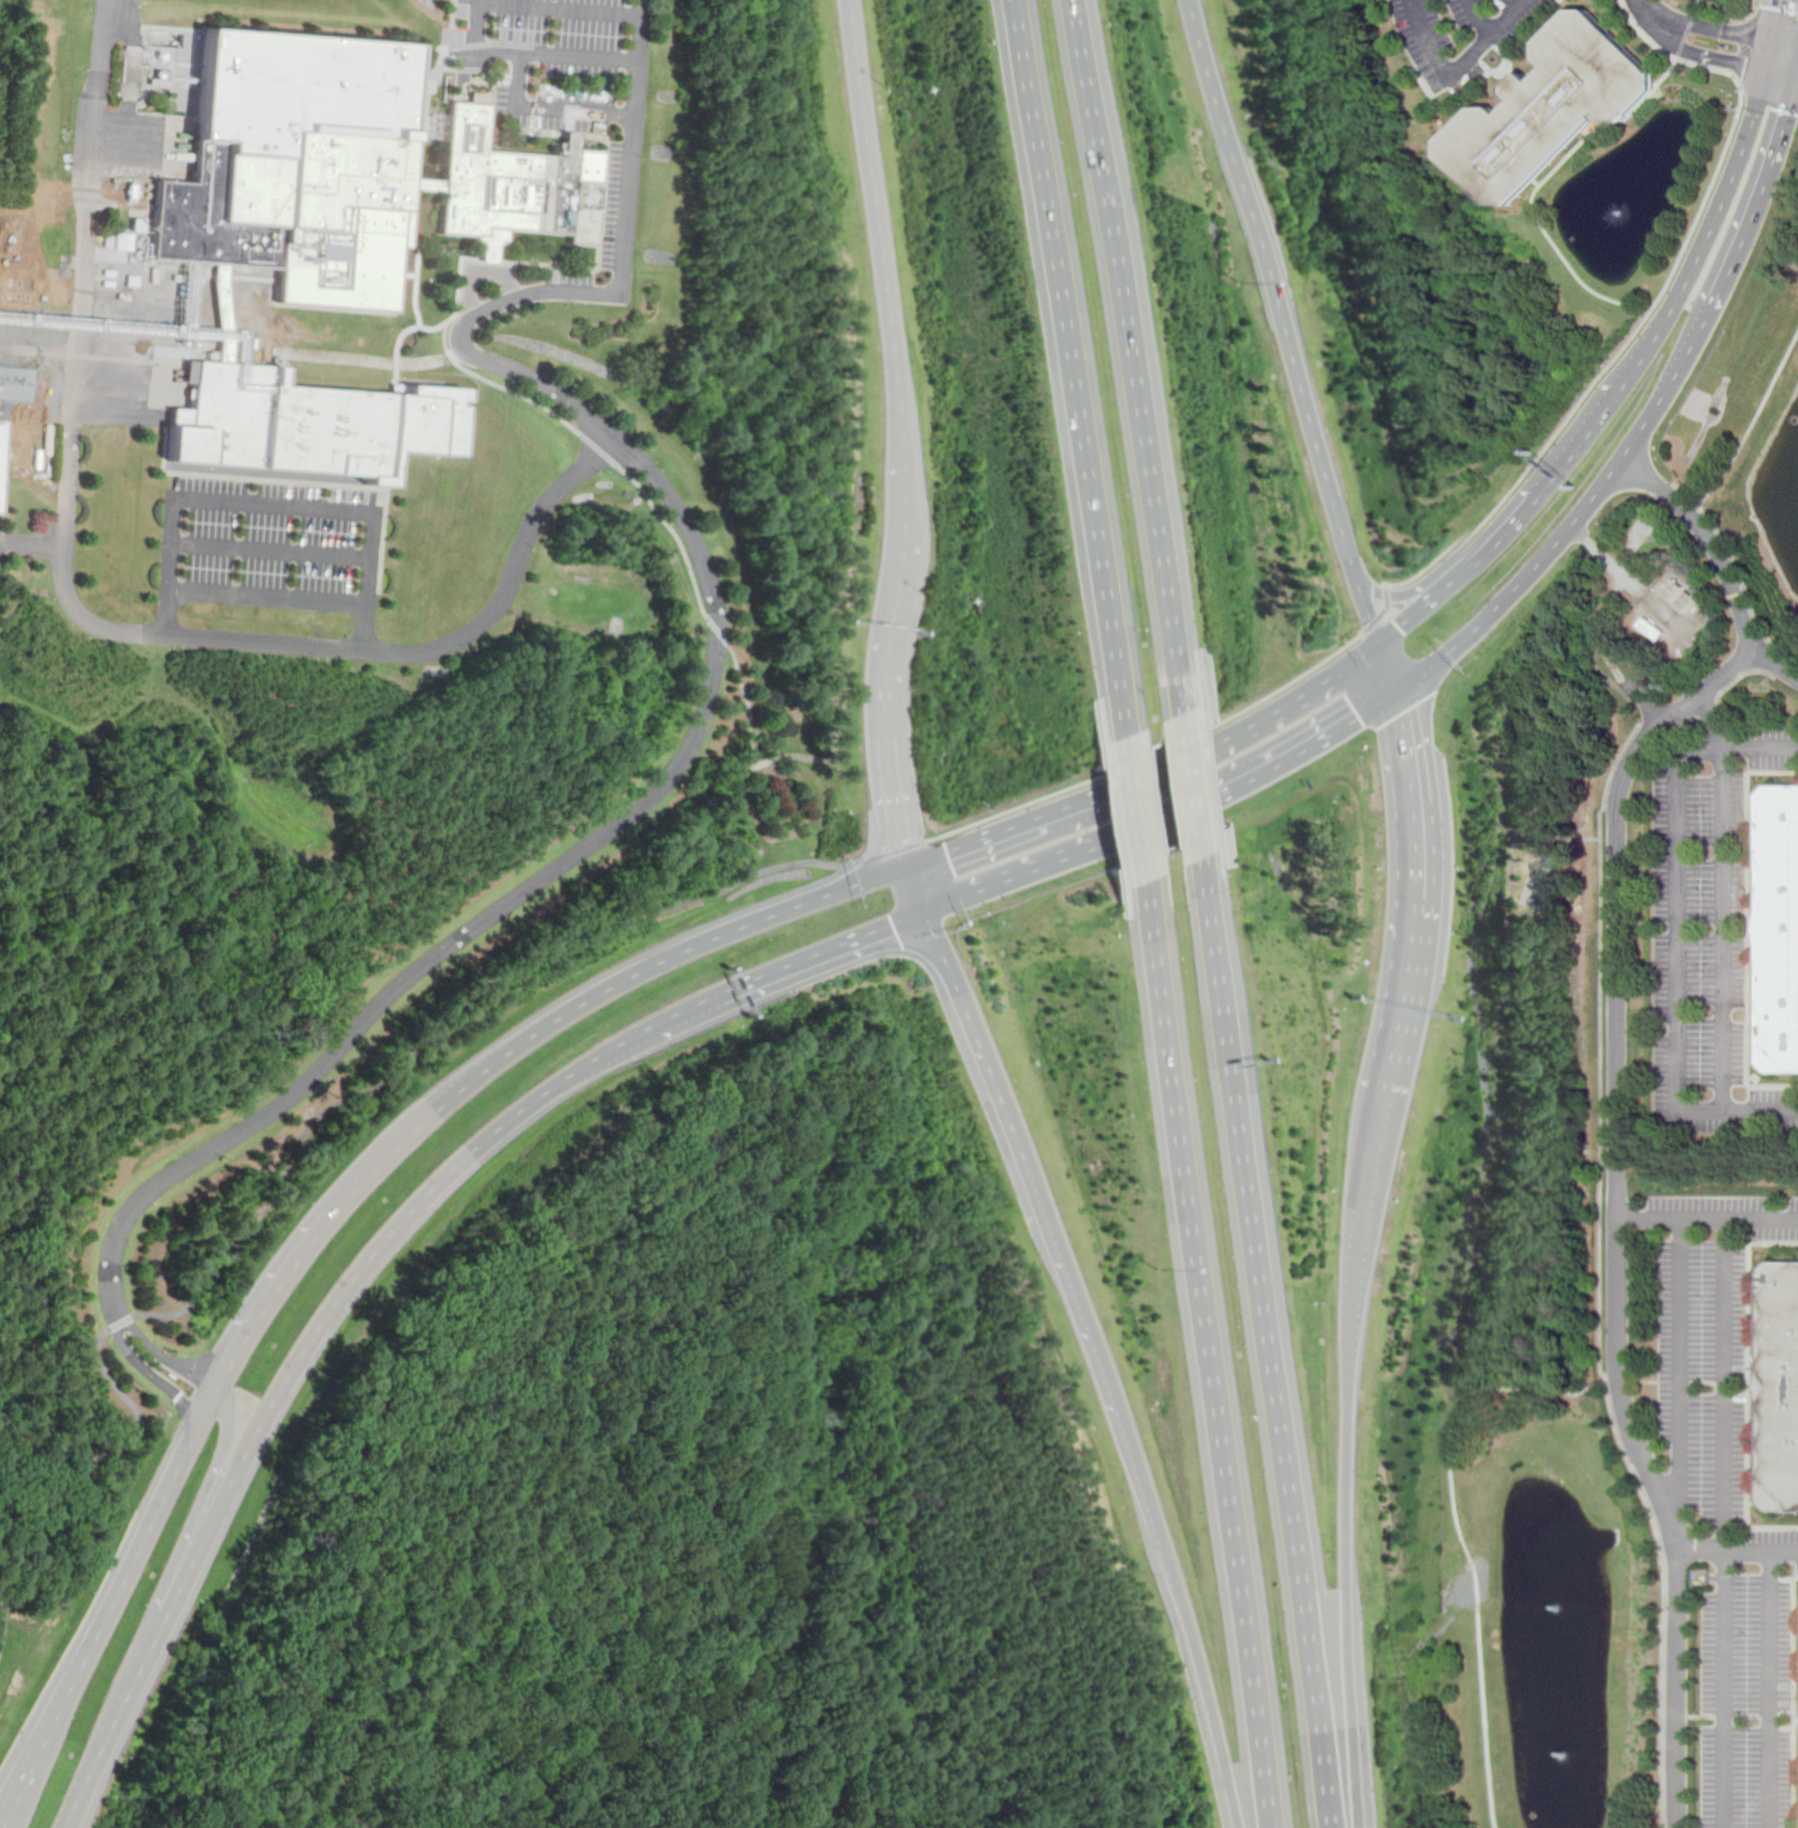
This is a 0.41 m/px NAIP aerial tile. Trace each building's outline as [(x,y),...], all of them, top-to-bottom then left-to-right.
[(1498,117),(1492,110),(1474,110),(1441,144),(1440,160),(1489,209),(1509,208),(1594,119),(1599,124),(1622,124),(1652,92),(1652,75),(1588,12),(1569,13),(1537,45),(1538,62),(1545,70),(1531,84),(1523,76),(1516,76),(1503,91),(1503,97),(1511,104),(1498,117)] [(204,26),(207,26),(417,41),(417,42),(405,181),(443,184),(450,103),(488,105),(486,155),(575,162),(577,154),(603,156),(596,252),(568,248),(569,239),(506,233),(505,250),(497,248),(495,267),(480,266),(482,246),(475,246),(476,240),(438,236),(442,195),(413,192),(408,252),(399,251),(392,316),(275,309),(278,273),(148,260),(155,181),(191,185),(204,26)] [(410,131),(428,132),(429,119),(412,117),(410,131)] [(395,485),(398,447),(466,450),(469,386),(410,382),(410,392),(287,384),(288,365),(196,359),(193,410),(172,408),(168,462),(369,475),(369,482),(395,485)] [(365,475),(318,474),(318,482),(365,483),(365,475)] [(1762,800),(1761,1065),(1772,1075),(1797,1075),(1797,792),(1771,792),(1762,800)] [(1765,1274),(1763,1502),(1771,1512),(1797,1512),(1797,1264),(1774,1264),(1765,1274)]
